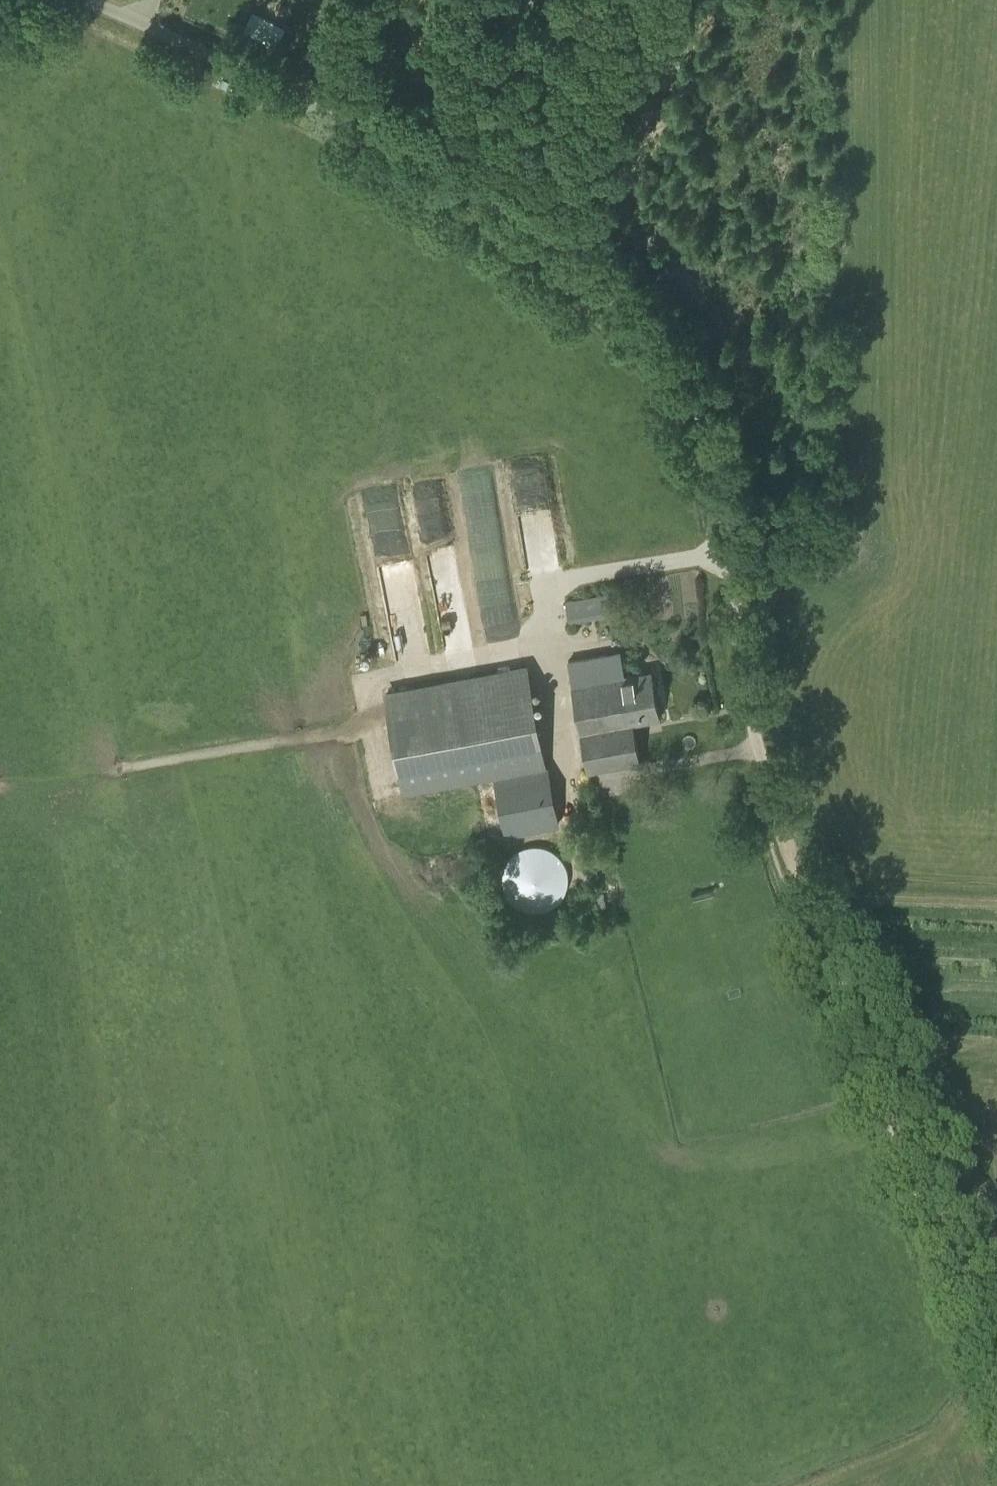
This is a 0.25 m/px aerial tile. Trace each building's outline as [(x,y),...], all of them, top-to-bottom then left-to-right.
[(254,15),(246,30),(275,45),(283,29),(254,14),(254,15)] [(616,592),(566,600),(570,622),(619,613),(616,592)] [(621,650),(569,659),(574,684),(578,710),(589,768),(641,759),(634,721),(661,716),(657,694),(652,669),(625,674),(621,650)] [(559,823),(547,766),(541,738),(528,667),(387,693),(400,765),(406,793),(497,776),(509,833),(559,823)]
